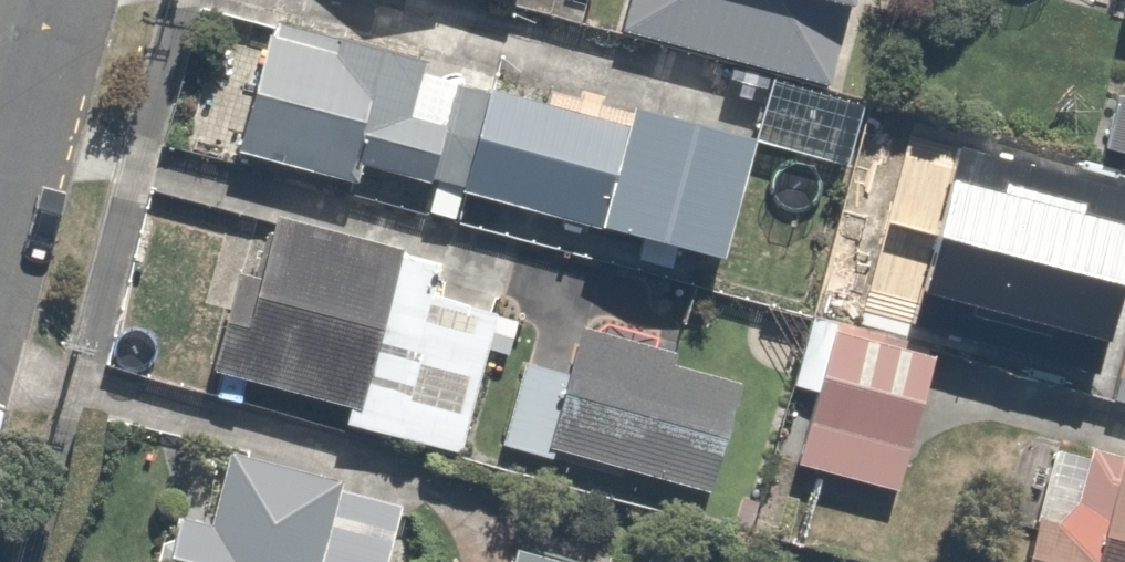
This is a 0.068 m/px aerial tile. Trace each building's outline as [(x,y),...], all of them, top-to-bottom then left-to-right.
[(604,18),(806,73),(825,0),(609,0),(604,18)] [(1111,8),(1124,12),(1124,0),(1113,0),(1111,8)] [(350,173),(354,156),(701,244),(733,120),(628,94),(621,120),(421,69),(427,46),(257,3),(222,141),(350,173)] [(1112,85),(1094,150),(1124,159),(1124,88),(1112,85)] [(1014,138),(1002,177),(1057,192),(1051,213),(1124,234),(1124,169),(1014,138)] [(428,254),(262,211),(250,208),(228,294),(215,290),(195,367),(332,402),(327,424),(450,456),(491,298),(421,279),(428,254)] [(881,488),(918,353),(921,342),(799,308),(779,380),(809,388),(788,462),(881,488)] [(1112,370),(1124,373),(1124,325),(1112,370)] [(728,375),(565,336),(559,361),(513,350),(490,449),(529,458),(533,443),(702,483),(728,375)] [(1069,433),(1047,427),(1011,561),(1124,561),(1124,448),(1069,433)] [(384,532),(317,516),(326,477),(214,449),(197,518),(164,510),(152,561),(377,561),(384,532)] [(512,537),(503,534),(496,561),(606,561),(512,537)]
